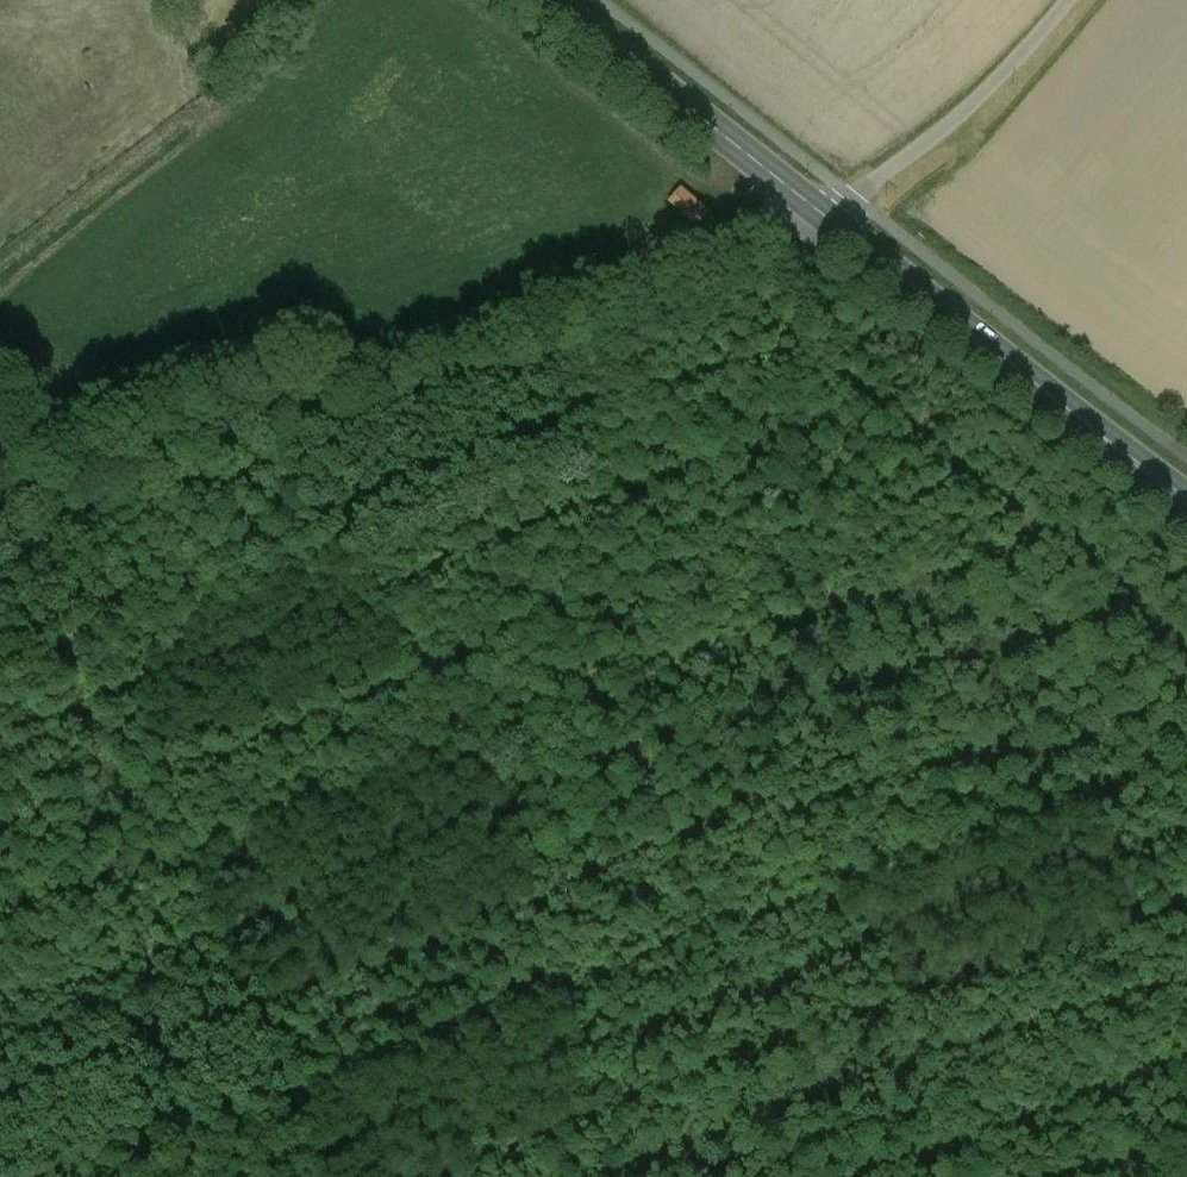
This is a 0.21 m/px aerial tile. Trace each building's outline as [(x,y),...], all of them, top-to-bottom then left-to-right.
[(698,225),(701,221),(708,214),(681,191),(671,203),(695,224),(698,225)]
